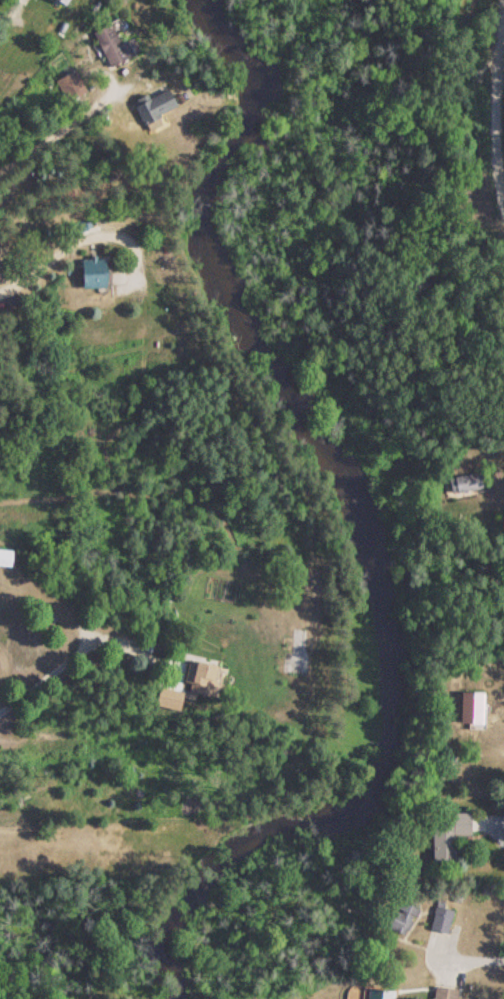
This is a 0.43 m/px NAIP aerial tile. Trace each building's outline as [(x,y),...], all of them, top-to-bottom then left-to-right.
[(90,33),(108,69),(128,58),(109,22),(90,33)] [(65,103),(85,92),(73,70),(53,81),(65,103)] [(144,132),(166,125),(162,113),(173,110),(168,91),(135,101),(144,132)] [(104,257),(80,257),(80,287),(104,287),(104,257)] [(478,474),(449,473),(448,489),(477,491),(478,474)] [(0,549),(0,565),(8,566),(8,549),(0,549)] [(290,672),(303,671),(302,629),(290,629),(290,672)] [(212,691),(212,661),(184,661),(184,691),(212,691)] [(428,930),(445,934),(450,909),(432,906),(428,930)] [(454,986),(432,986),(432,998),(454,998),(454,986)] [(386,990),(363,988),(361,998),(385,998),(386,990)]
